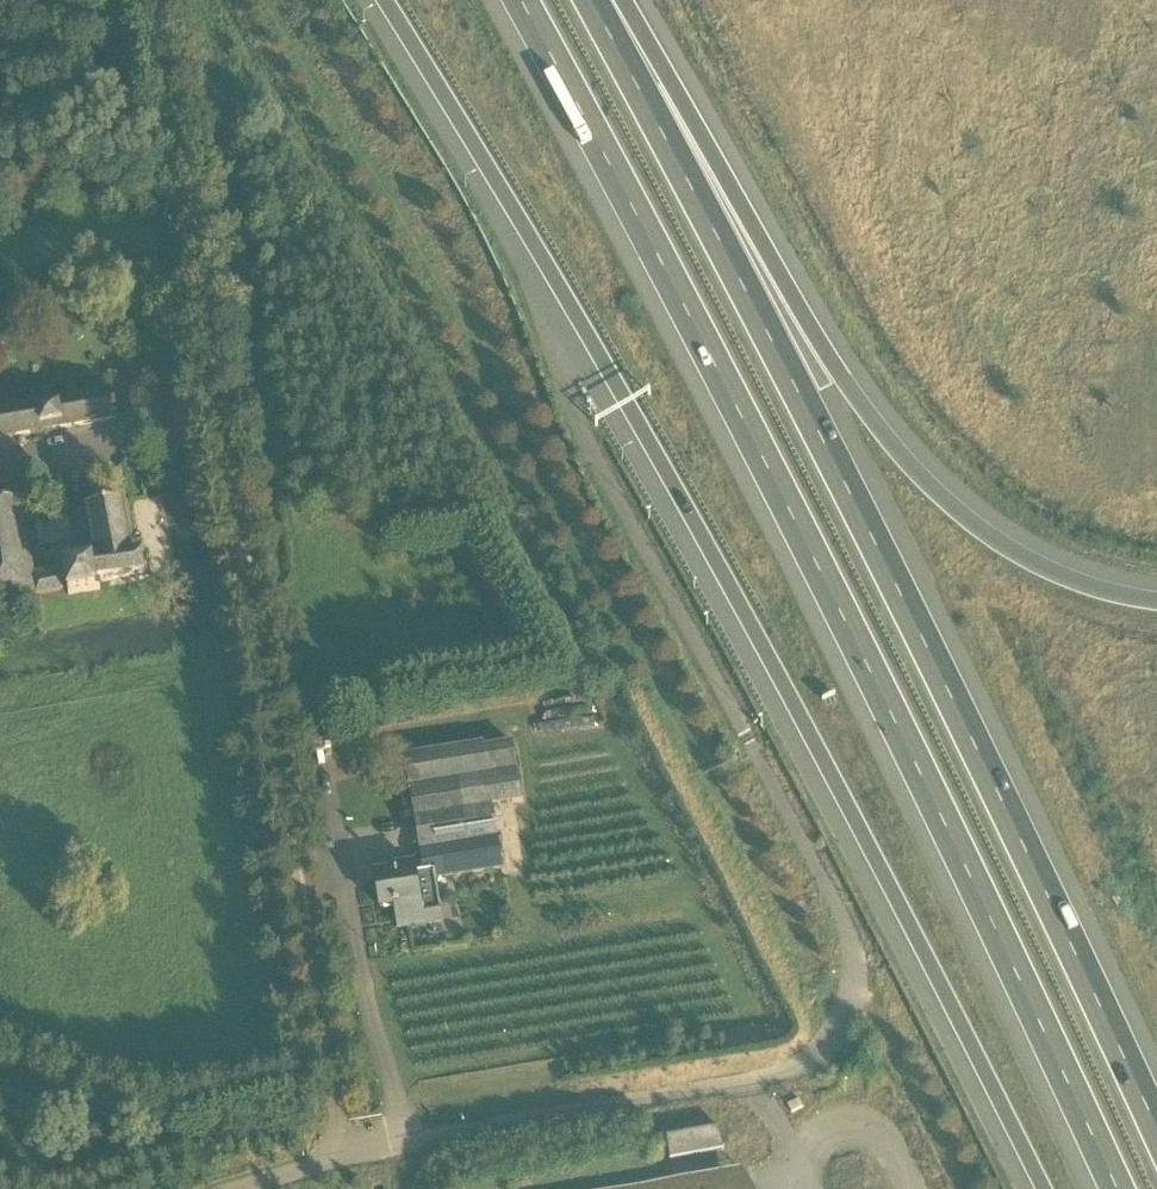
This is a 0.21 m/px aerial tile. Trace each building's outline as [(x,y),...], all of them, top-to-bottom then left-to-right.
[(0,411),(0,440),(118,419),(114,392),(0,411)] [(68,589),(69,596),(101,590),(100,583),(147,574),(144,555),(131,558),(122,504),(89,509),(98,563),(34,575),(22,500),(24,500),(24,497),(0,502),(0,601),(68,589)] [(381,909),(395,906),(399,929),(443,921),(436,879),(502,868),(492,806),(522,801),(512,743),(406,760),(420,849),(421,849),(424,864),(416,866),(416,865),(396,868),(396,872),(376,876),(381,909)] [(667,1137),(671,1160),(725,1151),(721,1128),(667,1137)] [(724,1174),(636,1188),(726,1188),(724,1174)]
